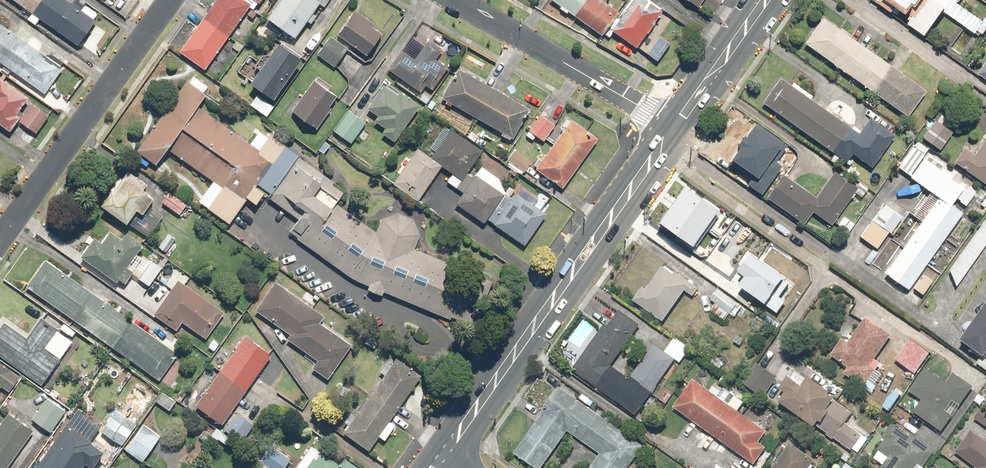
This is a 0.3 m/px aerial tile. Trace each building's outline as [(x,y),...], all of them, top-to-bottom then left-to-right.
[(31,13),(26,19),(35,26),(39,20),(77,47),(95,22),(93,20),(98,14),(86,5),(81,11),(66,0),(12,0),(31,13)] [(261,0),(216,0),(179,53),(204,70),(248,6),(254,10),(261,0)] [(265,18),(294,39),(319,4),(324,7),(329,0),(278,0),(265,18)] [(599,35),(601,32),(609,37),(613,32),(636,49),(663,13),(646,0),(632,0),(617,20),(615,18),(619,12),(602,0),(552,0),(599,35)] [(908,13),(915,3),(918,5),(921,0),(889,0),(908,13)] [(958,3),(960,0),(929,0),(917,17),(913,14),(907,23),(925,36),(943,10),(976,34),(978,31),(983,34),(985,30),(985,17),(983,21),(958,3)] [(354,10),(337,34),(365,55),(381,34),(372,27),(374,25),(354,10)] [(822,16),(803,43),(907,117),(926,90),(822,16)] [(44,95),(63,69),(0,24),(0,63),(44,95)] [(346,47),(329,36),(317,55),(334,67),(346,47)] [(670,45),(659,36),(646,52),(657,61),(670,45)] [(401,49),(387,69),(420,92),(424,85),(431,90),(447,67),(435,59),(441,50),(428,41),(415,59),(401,49)] [(300,60),(276,43),(248,83),(271,100),(300,60)] [(479,126),(482,121),(513,138),(529,108),(458,70),(442,98),(446,100),(444,103),(450,106),(451,103),(476,116),(472,123),(479,126)] [(781,77),(763,102),(846,163),(852,155),(872,169),(895,137),(870,118),(859,134),(809,98),(811,95),(794,83),(792,85),(781,77)] [(8,134),(18,122),(36,135),(50,116),(0,78),(0,128),(8,134)] [(317,83),(313,80),(292,112),(316,129),(330,108),(328,107),(335,96),(328,91),(331,87),(319,79),(317,83)] [(205,94),(186,80),(135,151),(155,165),(166,149),(222,189),(209,208),(229,223),(247,198),(255,204),(263,193),(253,186),(269,163),(256,153),(259,150),(196,106),(205,94)] [(394,142),(418,105),(398,93),(396,96),(382,87),(367,110),(377,115),(373,121),(385,129),(381,134),(394,142)] [(365,123),(347,110),(332,131),(350,144),(365,123)] [(554,126),(540,115),(527,130),(541,141),(554,126)] [(938,134),(944,123),(935,117),(921,139),(941,152),(948,140),(938,134)] [(538,157),(532,166),(561,187),(596,139),(571,120),(541,160),(538,157)] [(757,124),(732,159),(755,175),(748,184),(763,195),(783,167),(776,162),(788,145),(757,124)] [(447,181),(462,193),(472,179),(465,173),(482,151),(451,128),(430,156),(418,147),(392,183),(416,200),(441,166),(452,174),(447,181)] [(974,153),(964,147),(953,165),(985,186),(985,134),(974,153)] [(921,158),(928,148),(917,140),(897,167),(909,176),(921,158)] [(530,161),(513,150),(505,161),(523,173),(530,161)] [(296,239),(348,276),(355,280),(471,329),(492,282),(414,249),(419,235),(413,219),(397,212),(381,219),(376,232),(335,204),(343,192),(332,185),(333,182),(297,157),(268,198),(298,218),(288,232),(297,239),(296,239)] [(921,158),(909,176),(939,198),(885,274),(909,291),(980,191),(970,184),(966,190),(921,158)] [(148,184),(128,168),(100,205),(125,224),(135,211),(141,215),(153,200),(142,191),(148,184)] [(815,198),(784,175),(767,198),(803,226),(813,213),(830,226),(855,193),(861,197),(868,189),(859,181),(855,186),(836,171),(815,198)] [(476,173),(462,193),(453,204),(482,226),(487,219),(505,195),(476,173)] [(685,187),(659,223),(693,247),(718,211),(685,187)] [(167,191),(160,201),(179,215),(186,204),(167,191)] [(505,195),(487,219),(522,245),(544,214),(514,192),(510,198),(505,195)] [(872,220),(888,232),(891,235),(904,218),(885,203),(872,220)] [(949,271),(962,280),(985,245),(985,216),(949,271)] [(888,232),(872,220),(859,237),(876,249),(888,232)] [(93,238),(79,256),(115,283),(117,280),(123,285),(132,274),(148,286),(161,269),(143,255),(141,258),(136,254),(143,245),(126,233),(121,240),(109,231),(99,243),(93,238)] [(175,241),(166,234),(158,247),(166,253),(175,241)] [(743,276),(737,284),(776,312),(784,300),(779,296),(789,282),(748,254),(736,271),(743,276)] [(45,260),(26,286),(158,380),(177,354),(45,260)] [(643,289),(633,303),(663,324),(685,293),(693,298),(698,290),(676,274),(674,277),(663,269),(646,292),(643,289)] [(162,270),(156,278),(171,289),(152,314),(175,331),(181,323),(203,340),(223,314),(177,280),(176,281),(162,270)] [(913,288),(922,294),(932,282),(923,275),(913,288)] [(275,282),(256,310),(289,334),(286,339),(317,361),(311,368),(326,379),(351,345),(318,321),(322,316),(275,282)] [(710,301),(715,305),(709,312),(722,324),(729,315),(734,319),(742,309),(719,290),(710,301)] [(961,343),(985,360),(985,359),(985,307),(961,343)] [(615,310),(572,371),(635,417),(638,413),(643,417),(655,399),(650,395),(675,360),(681,364),(690,352),(673,340),(665,353),(653,345),(628,380),(611,367),(640,328),(615,310)] [(0,329),(0,357),(40,385),(60,357),(46,347),(49,343),(55,347),(64,334),(40,317),(26,338),(4,323),(0,329)] [(892,338),(865,319),(846,346),(841,342),(830,358),(847,369),(843,375),(865,390),(877,372),(871,368),(892,338)] [(221,424),(269,354),(243,336),(195,407),(221,424)] [(220,345),(212,339),(205,348),(214,354),(220,345)] [(929,354),(910,341),(895,362),(915,375),(929,354)] [(118,359),(109,354),(104,365),(113,369),(118,359)] [(379,372),(383,375),(354,417),(349,414),(343,422),(348,426),(342,434),(368,452),(378,437),(383,441),(394,425),(389,421),(421,376),(394,357),(389,365),(386,362),(379,372)] [(8,392),(19,377),(0,362),(0,386),(8,392)] [(763,400),(776,378),(754,364),(741,386),(763,400)] [(785,396),(779,406),(815,431),(818,426),(823,429),(819,435),(850,456),(853,452),(857,455),(868,440),(847,425),(850,421),(846,418),(849,413),(829,399),(832,396),(794,370),(779,392),(785,396)] [(925,371),(910,392),(923,401),(915,412),(941,432),(973,389),(953,374),(945,385),(925,371)] [(156,394),(136,379),(99,431),(119,445),(156,394)] [(693,382),(673,409),(754,467),(767,449),(760,444),(767,435),(717,399),(722,393),(714,387),(709,394),(693,382)] [(513,455),(531,467),(543,467),(568,433),(600,456),(591,467),(631,467),(644,449),(560,389),(513,455)] [(160,393),(155,401),(169,411),(174,403),(160,393)] [(64,412),(46,399),(31,419),(49,433),(64,412)] [(253,425),(235,412),(223,430),(241,442),(253,425)] [(7,414),(0,424),(0,467),(6,467),(31,430),(7,414)] [(66,423),(34,467),(81,467),(84,464),(89,467),(90,467),(101,452),(88,443),(90,440),(66,423)] [(160,437),(144,425),(125,449),(140,462),(160,437)] [(934,452),(890,426),(882,439),(885,441),(873,462),(883,467),(925,467),(934,452)] [(204,430),(198,436),(204,443),(211,436),(224,448),(231,441),(217,427),(210,435),(204,430)] [(955,453),(976,467),(985,467),(985,444),(970,432),(955,453)] [(785,451),(773,467),(814,467),(817,463),(786,442),(781,449),(785,451)] [(290,458),(270,445),(260,461),(250,454),(245,461),(251,465),(249,467),(283,467),(290,458)] [(310,446),(295,467),(355,467),(342,459),(339,465),(310,446)]
